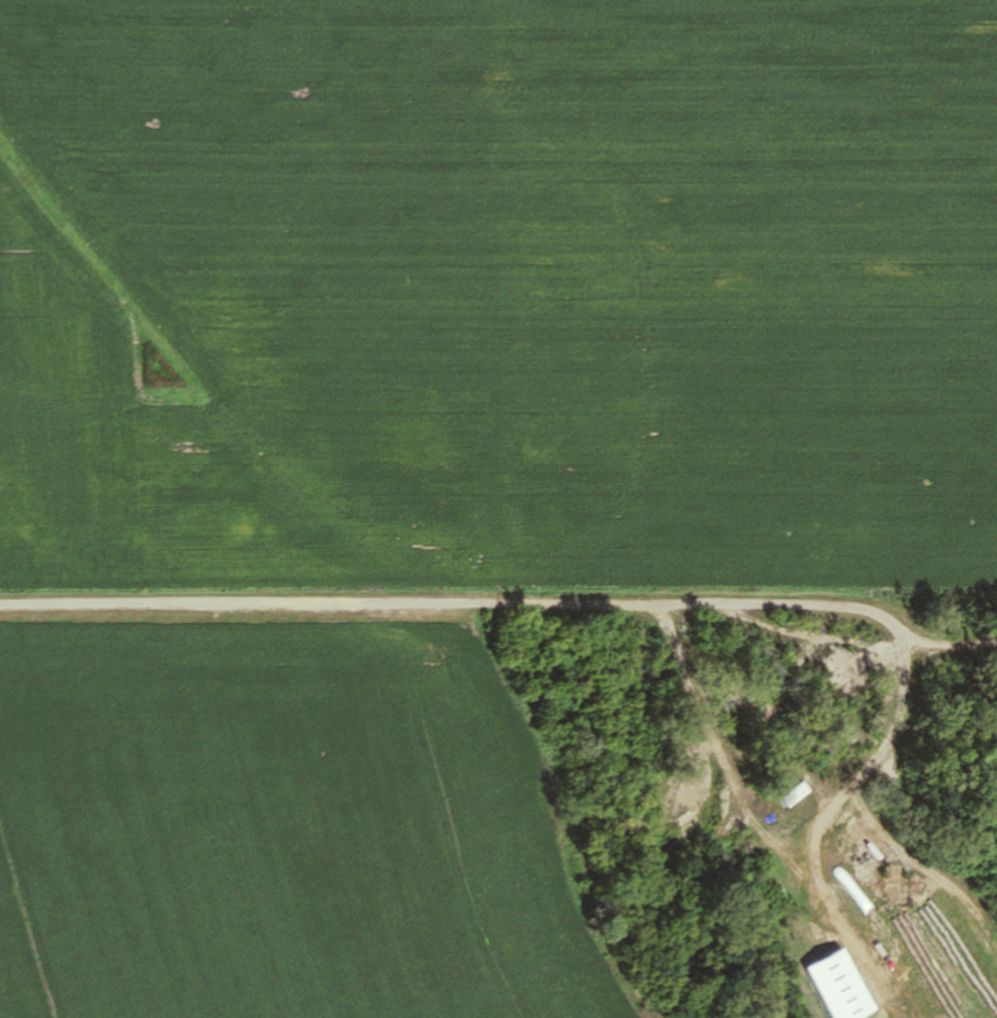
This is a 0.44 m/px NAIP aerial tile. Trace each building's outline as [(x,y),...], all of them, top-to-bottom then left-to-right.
[(811,791),(803,782),(782,799),(790,809),(811,791)] [(832,1017),(854,1017),(876,1006),(844,946),(805,967),(832,1017)]
